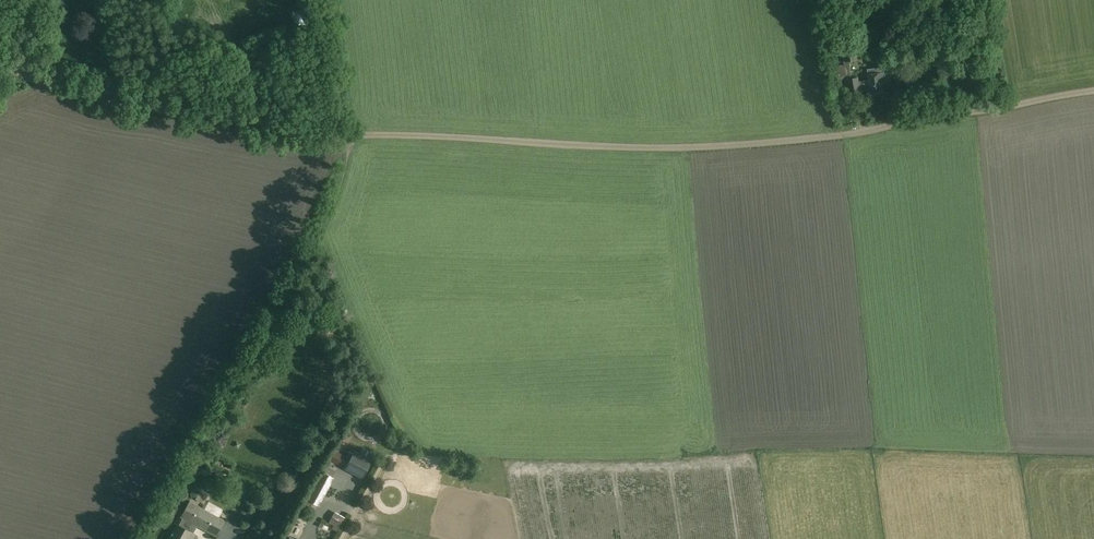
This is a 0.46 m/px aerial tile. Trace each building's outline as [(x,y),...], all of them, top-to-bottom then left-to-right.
[(863,29),(861,13),(846,14),(848,24),(851,23),(852,31),(863,29)] [(852,77),(850,61),(858,61),(856,41),(843,43),(845,60),(844,61),(845,65),(831,67),(834,81),(848,78),(852,77)] [(858,78),(849,79),(852,97),(861,96),(860,91),(868,90),(869,95),(887,93),(884,73),(866,75),(867,81),(859,82),(858,78)] [(373,460),(355,450),(350,460),(335,451),(329,460),(339,465),(340,464),(346,467),(345,469),(363,479),(373,460)] [(321,472),(306,500),(319,506),(333,479),(321,472)] [(193,502),(190,501),(180,518),(195,526),(217,537),(226,520),(219,517),(223,509),(208,501),(211,496),(201,490),(193,502)] [(180,518),(169,538),(192,538),(195,535),(191,533),(195,526),(180,518)]
